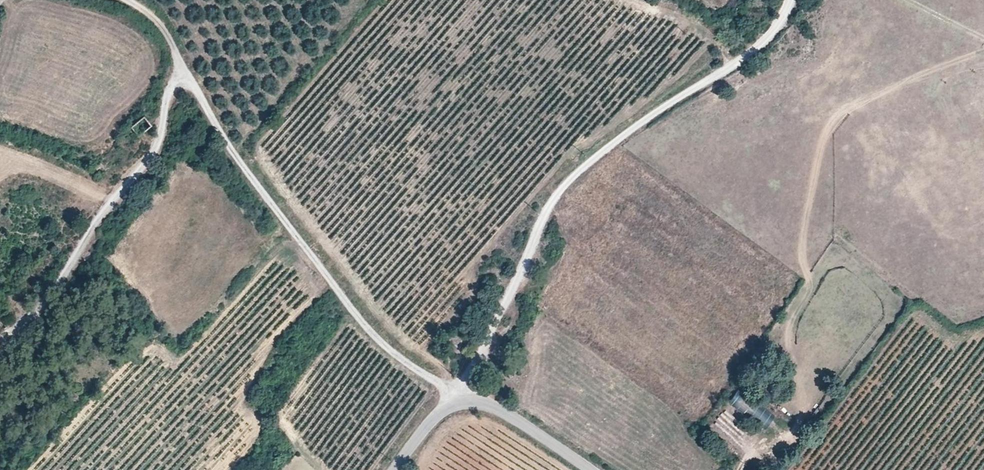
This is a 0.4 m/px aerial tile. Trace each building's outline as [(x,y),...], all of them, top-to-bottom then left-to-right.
[(152,126),(143,117),(131,128),(139,137),(152,126)] [(462,345),(465,349),(473,341),(470,338),(462,345)]
